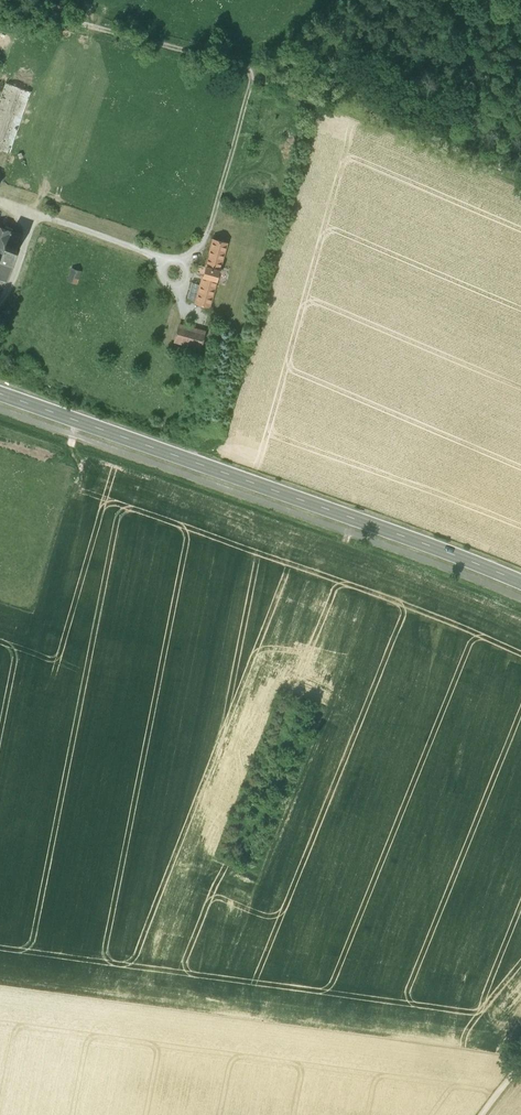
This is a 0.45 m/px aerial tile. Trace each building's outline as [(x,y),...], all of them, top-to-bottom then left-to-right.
[(0,99),(0,150),(9,153),(30,91),(5,82),(0,99)] [(5,244),(13,247),(18,234),(0,227),(0,256),(5,244)] [(204,275),(201,284),(197,301),(196,302),(209,305),(216,279),(219,269),(226,243),(214,239),(206,266),(204,275),(203,275),(204,275)] [(13,247),(5,244),(0,256),(12,261),(17,249),(13,247)] [(5,279),(12,261),(0,256),(0,277),(5,279)] [(195,273),(204,275),(206,266),(198,264),(195,273)] [(68,281),(77,284),(81,271),(72,268),(68,281)] [(187,298),(197,301),(201,284),(192,281),(187,298)] [(179,342),(200,348),(204,331),(195,329),(194,334),(187,333),(189,327),(180,325),(175,341),(179,342)]
